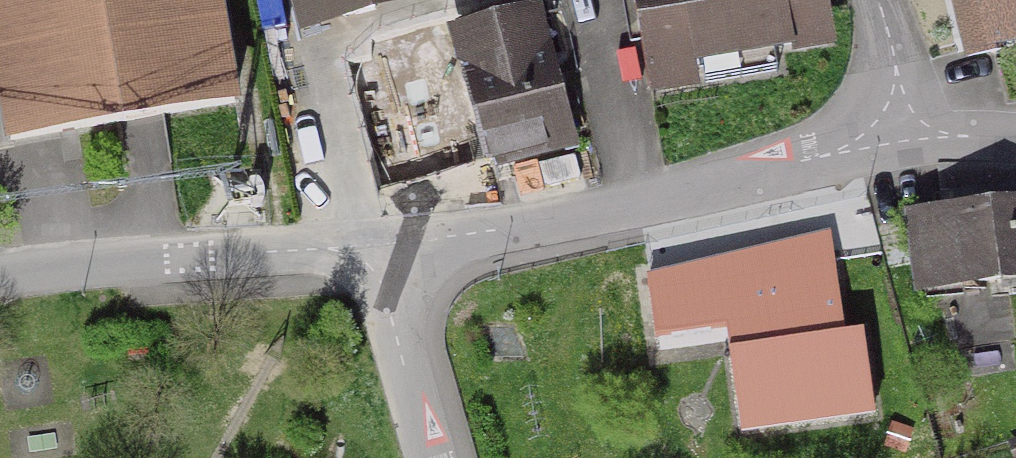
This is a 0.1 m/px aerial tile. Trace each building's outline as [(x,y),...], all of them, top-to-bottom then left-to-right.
[(6,143),(230,105),(212,0),(0,0),(0,108),(6,143)] [(302,28),(370,9),(367,0),(295,0),(302,28)] [(645,89),(651,88),(648,70),(821,41),(813,0),(630,0),(645,89)] [(964,52),(1015,40),(1015,0),(951,0),(964,52)] [(546,53),(533,56),(524,23),(380,62),(418,199),(423,198),(418,181),(569,140),(546,53)] [(911,222),(919,289),(1015,279),(1015,210),(911,222)] [(839,339),(828,262),(741,275),(744,299),(711,304),(707,275),(647,284),(655,339),(723,329),(738,432),(869,414),(857,336),(839,339)]
